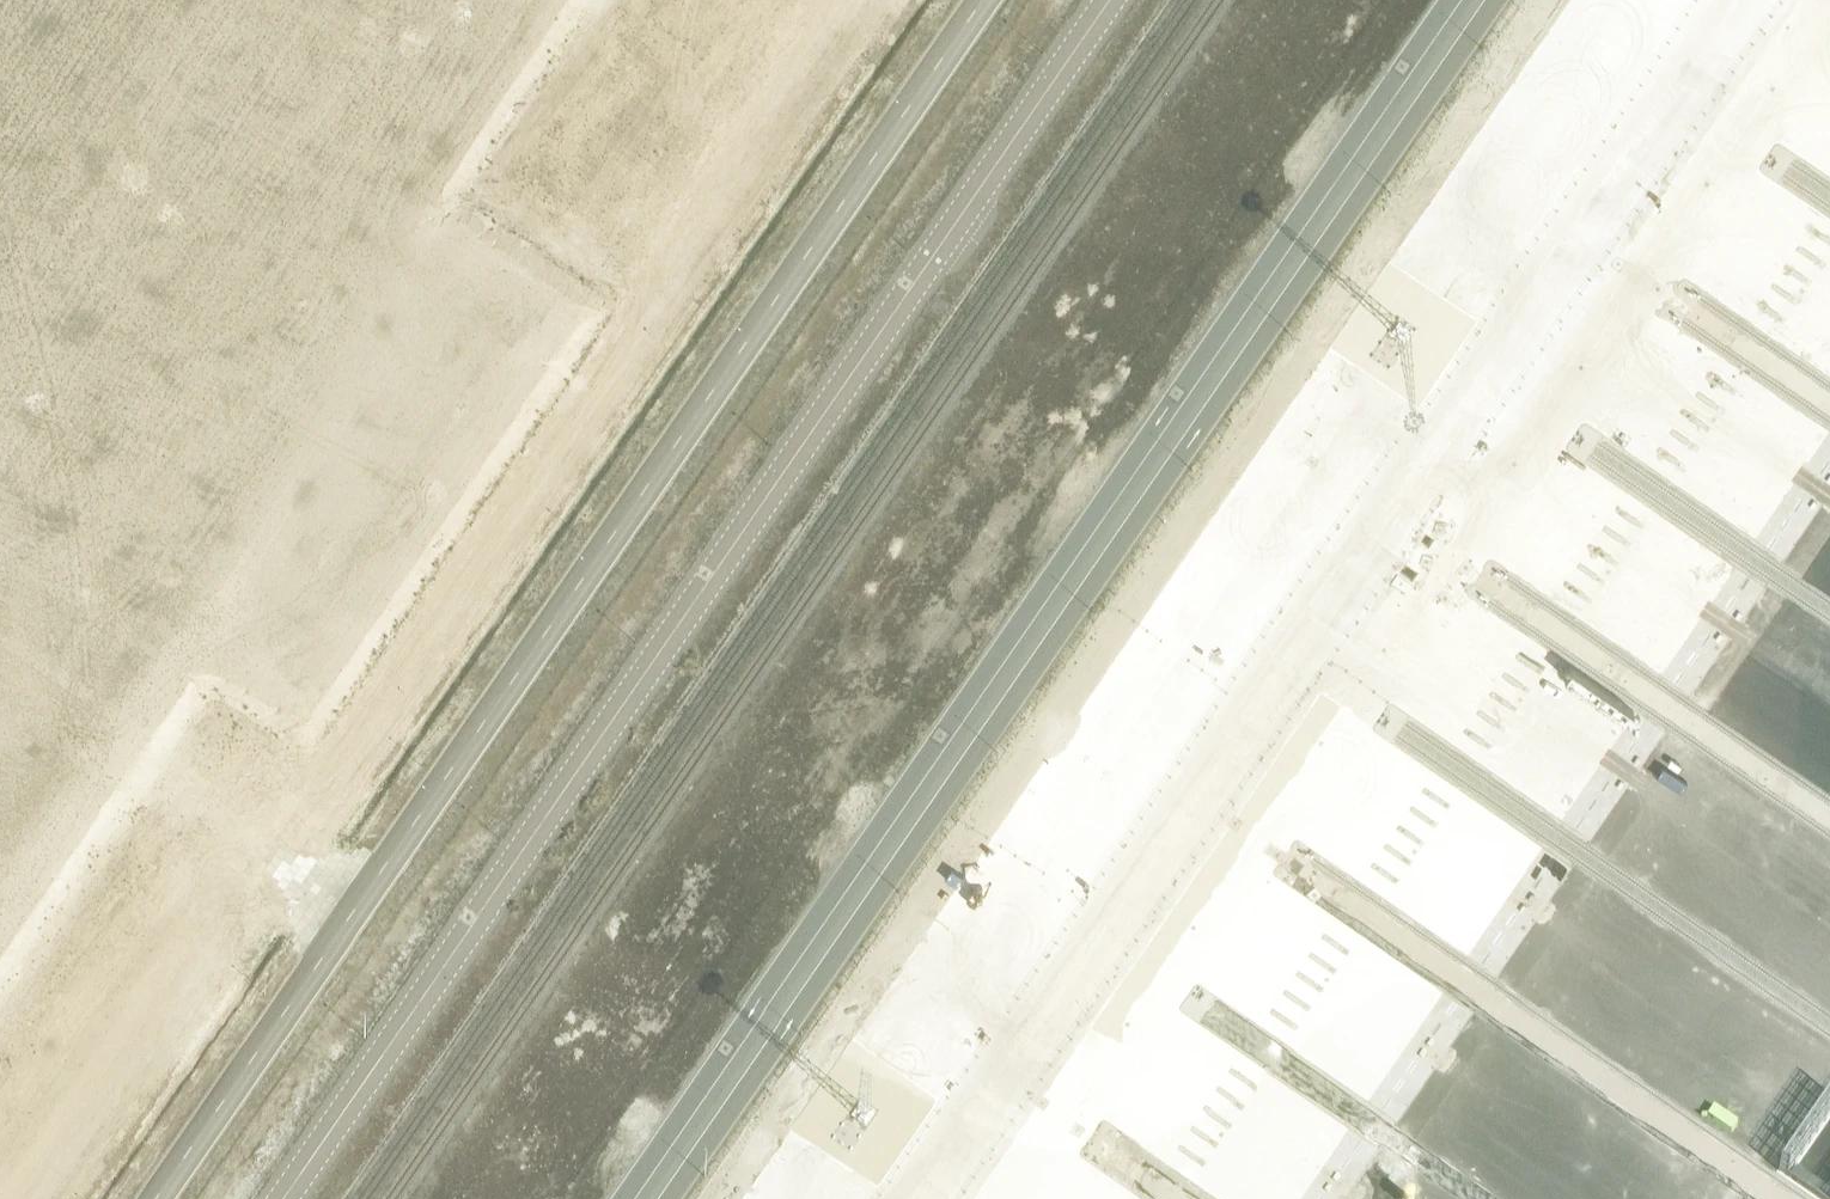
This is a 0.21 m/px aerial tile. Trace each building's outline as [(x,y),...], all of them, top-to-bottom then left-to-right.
[(1578,673),(1572,683),(1627,721),(1634,711),(1578,673)]
